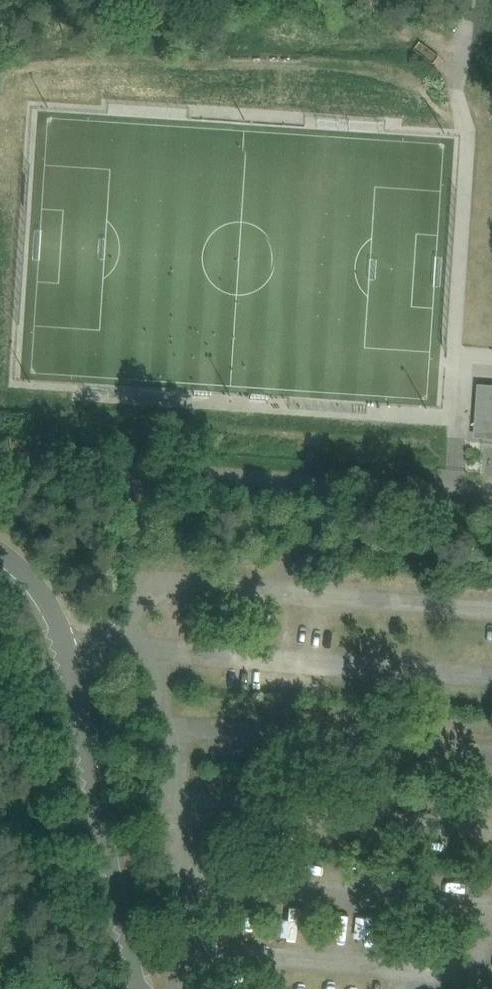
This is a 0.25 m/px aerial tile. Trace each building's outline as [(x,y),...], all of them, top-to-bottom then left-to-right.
[(480,384),(479,431),(491,431),(491,384),(480,384)] [(373,459),(364,458),(363,468),(372,469),(373,459)]
